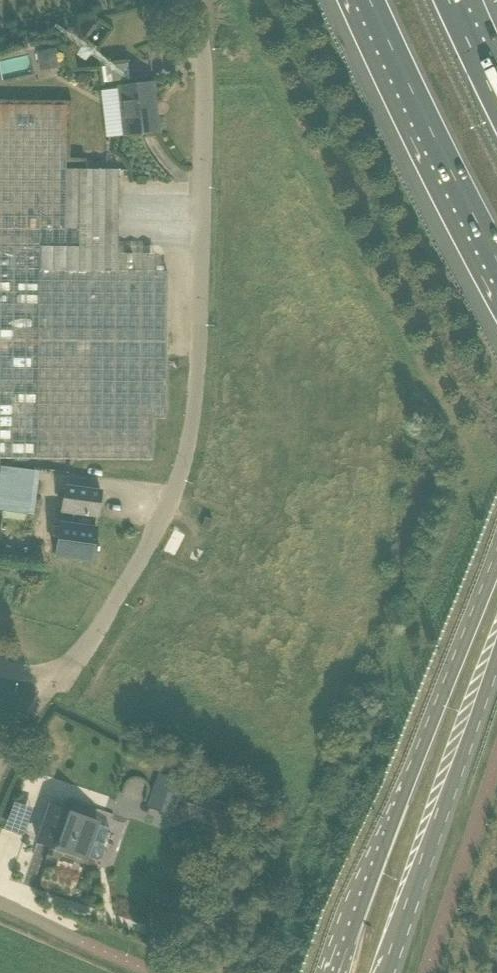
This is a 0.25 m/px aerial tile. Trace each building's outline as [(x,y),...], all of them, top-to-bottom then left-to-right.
[(36,52),(40,72),(59,68),(56,49),(36,52)] [(103,64),(105,82),(131,79),(129,62),(103,64)] [(152,83),(118,87),(124,135),(158,131),(152,83)] [(154,272),(154,254),(118,254),(117,272),(40,271),(40,247),(79,247),(79,246),(79,229),(65,229),(65,169),(66,106),(0,105),(0,459),(153,460),(153,419),(166,419),(167,272),(154,272)] [(118,170),(65,169),(65,229),(79,229),(79,246),(118,247),(118,170)] [(117,272),(118,254),(118,247),(79,246),(79,247),(40,247),(40,271),(117,272)] [(34,471),(1,466),(0,475),(0,507),(29,511),(34,471)] [(64,487),(55,555),(91,560),(100,491),(64,487)] [(209,530),(213,519),(205,516),(201,528),(209,530)] [(158,772),(147,807),(173,816),(185,781),(158,772)] [(234,807),(188,790),(184,802),(230,818),(234,807)] [(106,830),(97,822),(49,805),(37,841),(85,858),(95,861),(98,860),(102,849),(100,846),(106,830)]
